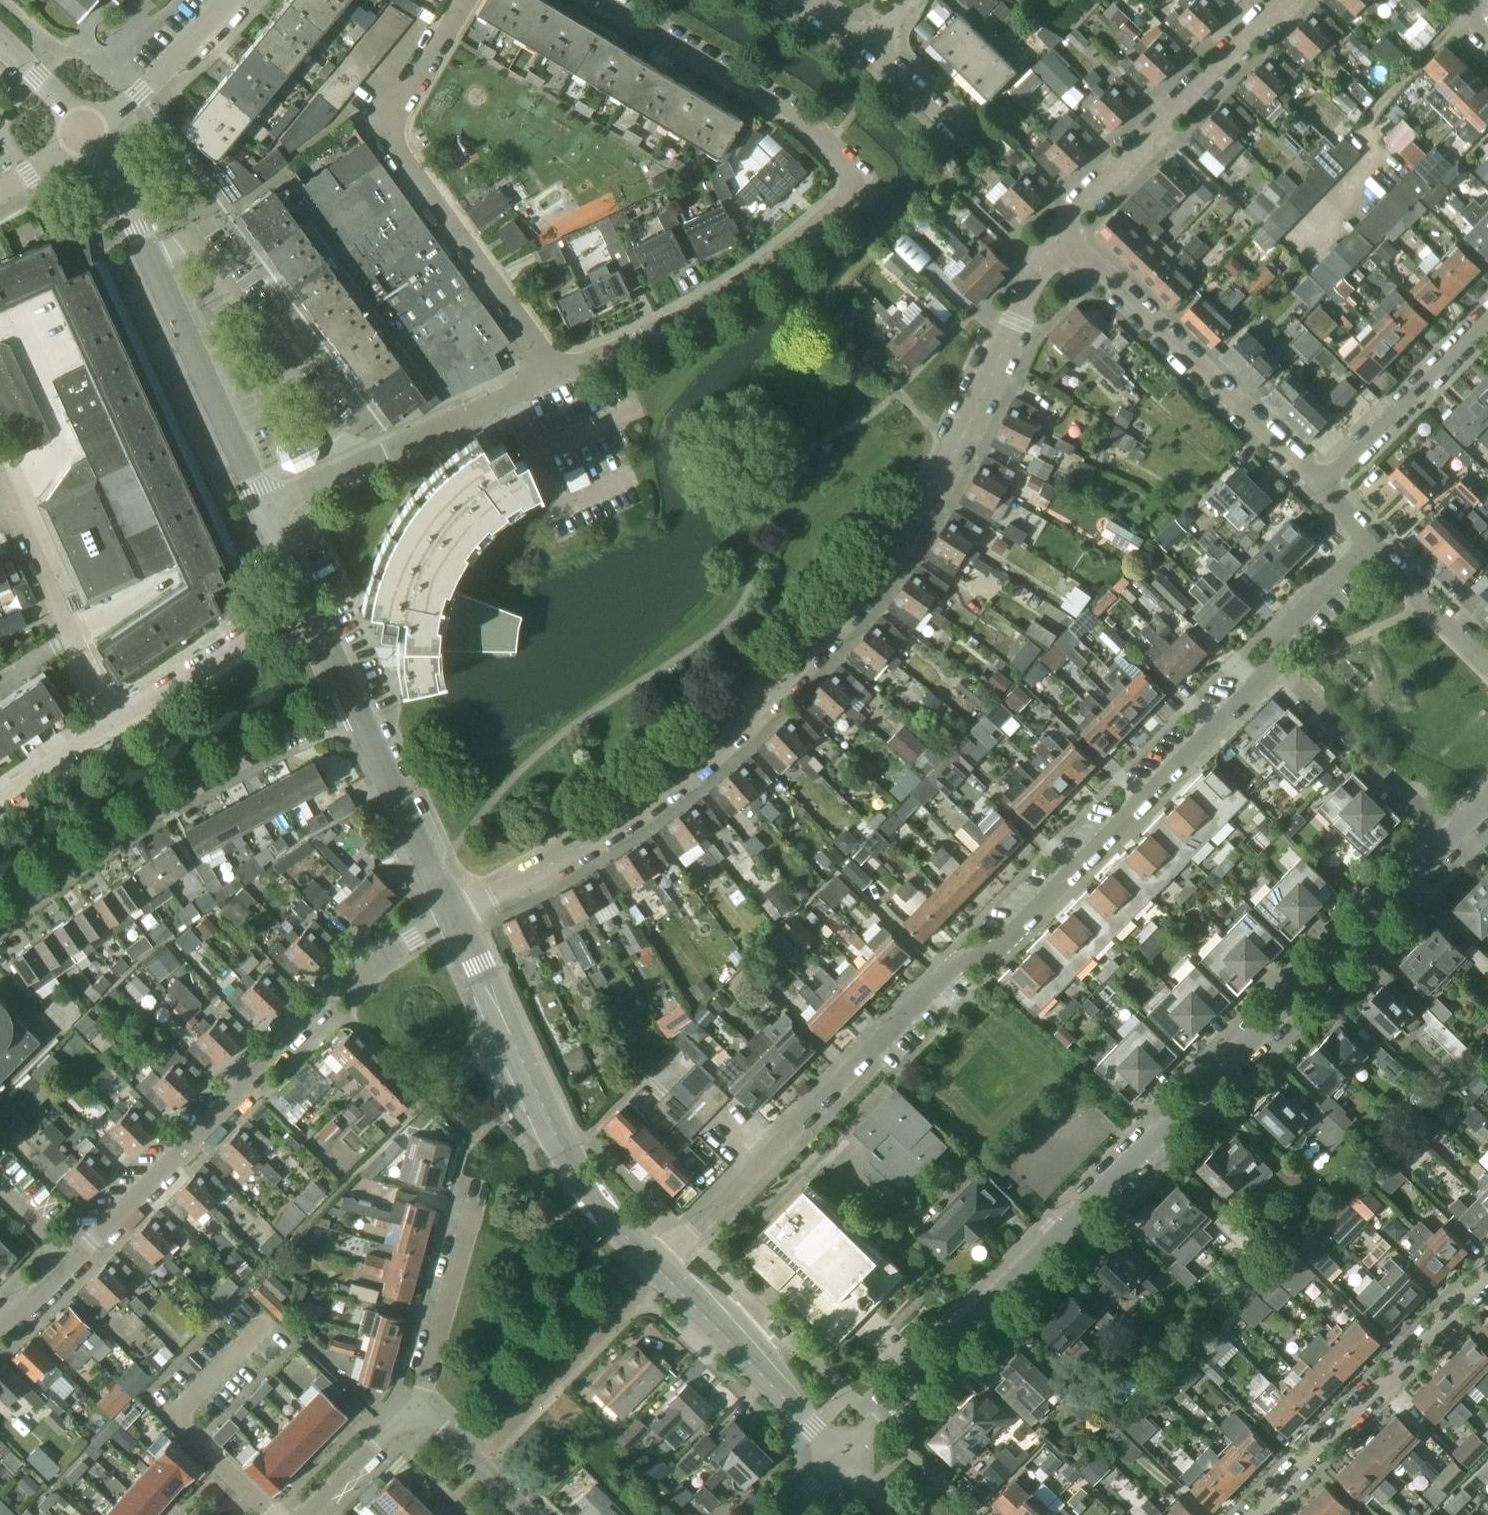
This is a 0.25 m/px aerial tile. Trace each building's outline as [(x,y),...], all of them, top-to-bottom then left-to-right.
[(77,20),(96,0),(55,0),(77,20)] [(287,1),(322,30),(347,0),(289,0),(287,1)] [(420,6),(409,0),(403,0),(399,6),(415,16),(420,6)] [(547,3),(541,0),(482,0),(475,13),(524,42),(547,3)] [(997,0),(962,0),(982,20),(999,1),(997,0)] [(1183,0),(1180,0),(1179,2),(1186,9),(1178,16),(1171,9),(1163,18),(1183,37),(1183,36),(1187,40),(1187,39),(1188,40),(1194,33),(1201,40),(1212,29),(1183,0)] [(1224,3),(1223,2),(1224,1),(1222,0),(1183,0),(1212,29),(1224,16),(1217,9),(1224,3)] [(1364,0),(1326,0),(1329,2),(1328,3),(1348,22),(1364,7),(1370,14),(1374,10),(1364,0)] [(1374,10),(1378,6),(1371,0),(1364,0),(1374,10)] [(286,73),(322,30),(287,1),(252,44),(286,73)] [(572,71),(595,32),(547,3),(524,42),(572,71)] [(412,19),(389,5),(382,14),(402,31),(412,19)] [(1345,31),(1322,9),(1322,10),(1319,6),(1318,7),(1317,6),(1310,13),(1311,14),(1300,25),(1330,54),(1334,50),(1327,44),(1333,37),(1336,40),(1345,31)] [(402,31),(382,14),(374,23),(394,39),(402,31)] [(946,57),(974,28),(960,14),(931,43),(946,57)] [(1418,46),(1435,29),(1422,16),(1405,34),(1418,46)] [(360,38),(371,24),(363,17),(352,31),(360,38)] [(1140,31),(1128,19),(1120,27),(1125,31),(1133,39),(1140,31)] [(394,39),(374,23),(367,32),(387,48),(394,39)] [(1172,55),(1180,48),(1179,47),(1179,46),(1176,43),(1177,43),(1157,24),(1138,44),(1168,73),(1180,62),(1172,55)] [(1330,54),(1300,25),(1289,36),(1281,43),(1282,43),(1282,44),(1285,47),(1284,48),(1308,71),(1316,63),(1312,59),(1320,51),(1326,58),(1330,54)] [(960,71),(988,42),(974,28),(946,57),(960,71)] [(1088,42),(1075,28),(1067,36),(1080,50),(1088,42)] [(1138,44),(1133,39),(1125,31),(1119,37),(1131,50),(1134,47),(1141,54),(1133,62),(1126,55),(1119,63),(1138,82),(1139,81),(1142,85),(1142,84),(1143,85),(1149,78),(1157,85),(1168,73),(1138,44)] [(387,48),(367,32),(360,41),(380,57),(387,48)] [(620,99),(643,61),(595,32),(572,71),(620,99)] [(1368,48),(1354,35),(1345,44),(1359,57),(1368,48)] [(1406,57),(1384,36),(1371,49),(1394,70),(1406,57)] [(380,57),(360,41),(353,50),(373,66),(380,57)] [(495,51),(480,42),(476,50),(491,59),(495,51)] [(974,85),(1003,57),(988,42),(960,71),(974,85)] [(250,116),(286,73),(252,44),(216,87),(250,116)] [(1417,105),(1460,62),(1453,55),(1453,53),(1447,47),(1445,47),(1444,46),(1420,71),(1436,86),(1424,97),(1418,91),(1411,99),(1417,105)] [(373,66),(353,50),(346,58),(366,74),(373,66)] [(1050,51),(1034,67),(1062,95),(1078,79),(1050,51)] [(1283,88),(1297,73),(1278,54),(1278,55),(1274,51),(1274,52),(1273,51),(1266,59),(1267,59),(1256,70),(1286,99),(1289,95),(1283,88)] [(989,100),(1017,71),(1003,57),(974,85),(989,100)] [(366,74),(346,58),(338,67),(358,83),(366,74)] [(668,128),(691,89),(643,61),(620,99),(668,128)] [(324,80),(336,66),(331,62),(320,76),(324,80)] [(1439,112),(1474,76),(1473,75),(1473,73),(1468,67),(1465,68),(1460,62),(1417,105),(1423,111),(1431,103),(1439,112)] [(358,83),(338,67),(331,76),(351,92),(358,83)] [(1018,102),(1040,79),(1031,70),(1008,93),(1018,102)] [(1286,99),(1256,70),(1245,81),(1244,81),(1237,88),(1238,89),(1241,92),(1240,93),(1265,117),(1281,101),(1282,102),(1286,99)] [(543,80),(529,71),(524,79),(539,87),(543,80)] [(1351,72),(1345,79),(1351,85),(1358,79),(1351,72)] [(351,92),(331,76),(324,84),(344,101),(351,92)] [(1129,100),(1135,93),(1135,92),(1132,89),(1132,88),(1120,76),(1104,92),(1097,85),(1093,89),(1124,119),(1136,107),(1129,100)] [(1487,92),(1487,90),(1481,84),(1482,81),(1477,76),(1475,77),(1474,76),(1439,112),(1454,126),(1487,92)] [(344,101),(324,84),(317,93),(337,110),(344,101)] [(1357,105),(1335,85),(1327,93),(1348,114),(1357,105)] [(213,159),(222,149),(250,116),(216,87),(179,130),(209,156),(213,159)] [(740,118),(691,89),(668,128),(717,157),(740,118)] [(1124,119),(1093,89),(1090,92),(1097,99),(1081,115),(1094,127),(1098,130),(1105,123),(1113,130),(1124,119)] [(1454,126),(1456,129),(1456,132),(1464,140),(1468,140),(1471,143),(1487,125),(1487,92),(1454,126)] [(322,128),(336,110),(337,110),(317,93),(278,141),(286,153),(322,128)] [(1239,133),(1253,118),(1233,99),(1230,96),(1230,97),(1229,96),(1222,103),(1222,104),(1211,115),(1241,143),(1245,139),(1239,133)] [(1298,97),(1291,104),(1298,110),(1304,103),(1298,97)] [(593,109),(578,100),(573,108),(588,117),(593,109)] [(292,102),(282,114),(290,120),(299,107),(292,102)] [(1339,112),(1331,120),(1343,131),(1351,123),(1339,112)] [(1084,144),(1091,138),(1091,137),(1088,133),(1068,113),(1049,133),(1080,164),(1092,151),(1084,144)] [(1307,124),(1295,113),(1290,119),(1302,131),(1307,124)] [(1200,126),(1193,133),(1194,134),(1197,137),(1196,137),(1215,156),(1222,163),(1238,147),(1241,143),(1211,115),(1201,126),(1200,126)] [(985,139),(996,128),(987,119),(976,131),(985,139)] [(1399,153),(1417,135),(1409,127),(1391,145),(1399,153)] [(805,170),(780,146),(770,157),(756,143),(761,134),(750,128),(736,150),(747,157),(749,154),(761,166),(734,193),(746,205),(755,196),(759,199),(760,198),(769,207),(805,170)] [(641,138),(626,129),(621,137),(636,145),(641,138)] [(1080,164),(1049,133),(1030,153),(1050,172),(1050,171),(1054,175),(1055,174),(1055,175),(1062,168),(1069,175),(1080,164)] [(1304,149),(1298,155),(1305,161),(1306,160),(1313,168),(1334,147),(1323,136),(1317,142),(1319,144),(1310,155),(1304,149)] [(1362,153),(1346,137),(1337,145),(1354,162),(1362,153)] [(479,302),(429,233),(430,233),(362,140),(351,148),(325,168),(303,185),(294,173),(239,213),(391,421),(416,403),(422,413),(440,400),(501,371),(492,354),(509,342),(480,302),(479,302)] [(261,156),(267,149),(259,143),(253,150),(261,156)] [(1354,162),(1337,145),(1329,154),(1346,171),(1354,162)] [(1413,151),(1407,158),(1413,165),(1420,158),(1425,153),(1419,146),(1413,151)] [(239,164),(222,149),(213,159),(209,156),(203,163),(206,168),(231,202),(260,181),(285,163),(274,148),(257,161),(252,154),(239,164)] [(972,150),(963,159),(985,181),(994,171),(972,150)] [(1346,171),(1329,154),(1320,163),(1337,180),(1346,171)] [(1442,174),(1424,157),(1415,167),(1433,184),(1442,174)] [(689,167),(674,158),(669,165),(684,174),(689,167)] [(1487,173),(1487,159),(1476,171),(1483,178),(1487,173)] [(1105,224),(1095,233),(1107,244),(1120,257),(1123,260),(1157,225),(1169,213),(1195,187),(1167,160),(1142,186),(1117,211),(1117,212),(1105,224)] [(1297,181),(1307,170),(1297,161),(1287,171),(1297,181)] [(1337,180),(1320,163),(1311,172),(1329,189),(1337,180)] [(729,194),(715,164),(703,169),(718,200),(729,194)] [(1041,189),(1048,182),(1047,181),(1048,181),(1044,177),(1045,177),(1032,165),(1016,182),(1008,174),(1005,177),(1037,208),(1048,196),(1041,189)] [(665,171),(652,177),(657,188),(670,181),(665,171)] [(1430,188),(1413,171),(1402,181),(1419,198),(1430,188)] [(1329,189),(1311,172),(1306,177),(1310,180),(1306,184),(1320,197),(1329,189)] [(1451,189),(1458,182),(1448,172),(1441,180),(1451,189)] [(1037,208),(1005,177),(986,197),(1006,217),(1006,216),(1010,219),(1011,220),(1018,213),(1025,220),(1037,208)] [(1419,198),(1402,181),(1392,191),(1409,209),(1419,198)] [(1440,181),(1423,198),(1432,207),(1449,191),(1440,181)] [(1213,194),(1203,184),(1195,193),(1205,203),(1213,194)] [(1320,197),(1306,184),(1298,192),(1312,206),(1320,197)] [(497,188),(465,210),(477,228),(510,206),(497,188)] [(1261,221),(1277,203),(1263,190),(1246,208),(1261,221)] [(1409,209),(1392,191),(1381,202),(1398,219),(1399,219),(1409,209)] [(1312,206),(1298,192),(1289,201),(1303,215),(1312,206)] [(1465,204),(1462,201),(1456,195),(1448,202),(1458,211),(1465,204)] [(1230,197),(1223,204),(1230,210),(1237,204),(1230,197)] [(1468,207),(1487,226),(1487,198),(1481,206),(1475,199),(1468,207)] [(1407,227),(1426,208),(1418,200),(1399,219),(1406,226),(1407,227)] [(1303,215),(1289,201),(1280,209),(1295,224),(1303,215)] [(1398,219),(1381,202),(1371,212),(1388,229),(1398,219)] [(736,240),(730,228),(736,225),(732,217),(728,219),(721,204),(679,224),(696,259),(736,240)] [(1468,207),(1461,214),(1475,228),(1468,236),(1487,256),(1487,226),(1468,207)] [(1295,224),(1280,209),(1272,218),(1286,233),(1295,224)] [(620,212),(608,218),(613,228),(625,222),(620,212)] [(1388,229),(1371,212),(1360,222),(1378,239),(1384,233),(1388,229)] [(987,227),(973,213),(965,222),(979,236),(987,227)] [(615,269),(629,262),(606,217),(594,222),(606,246),(604,247),(611,260),(587,272),(588,275),(575,282),(591,314),(593,313),(592,311),(627,293),(615,269)] [(1286,233),(1272,218),(1263,227),(1278,241),(1286,233)] [(1391,241),(1406,226),(1399,219),(1398,219),(1388,229),(1384,233),(1391,241)] [(526,240),(512,220),(496,231),(511,251),(526,240)] [(1378,239),(1360,222),(1350,232),(1369,251),(1373,246),(1372,245),(1378,239)] [(1138,275),(1166,247),(1157,237),(1163,231),(1157,225),(1123,260),(1138,275)] [(1011,269),(993,251),(987,244),(973,258),(967,252),(969,249),(947,227),(941,233),(957,249),(994,286),(1011,269)] [(684,261),(668,229),(633,247),(649,279),(684,261)] [(1369,251),(1350,232),(1339,242),(1358,261),(1369,251)] [(1190,254),(1203,241),(1196,234),(1183,247),(1190,254)] [(87,268),(92,266),(87,235),(48,241),(0,263),(0,309),(49,286),(85,365),(51,380),(87,457),(70,465),(45,501),(38,504),(83,604),(175,562),(184,583),(96,643),(119,678),(219,610),(247,586),(227,562),(222,564),(87,268)] [(1204,240),(1203,241),(1190,254),(1197,261),(1211,247),(1204,240)] [(1358,261),(1339,242),(1337,240),(1326,250),(1329,253),(1348,271),(1358,261)] [(1386,263),(1397,251),(1385,240),(1374,252),(1376,253),(1373,256),(1380,263),(1383,260),(1386,263)] [(567,266),(555,242),(535,252),(541,263),(552,257),(559,270),(567,266)] [(1479,267),(1455,244),(1441,259),(1465,282),(1465,281),(1468,282),(1473,276),(1472,274),(1479,267)] [(1154,291),(1189,256),(1183,250),(1176,256),(1166,247),(1138,275),(1154,291)] [(994,286),(957,249),(951,254),(958,261),(961,258),(966,264),(952,279),(977,303),(994,286)] [(1348,271),(1329,253),(1318,263),(1338,282),(1348,271)] [(909,267),(896,254),(886,264),(900,277),(909,267)] [(1192,283),(1198,276),(1189,267),(1194,262),(1189,256),(1154,291),(1171,307),(1193,284),(1192,283)] [(1465,282),(1441,259),(1426,274),(1449,298),(1450,297),(1453,297),(1458,291),(1458,289),(1465,282)] [(1338,282),(1318,263),(1308,273),(1328,293),(1338,282)] [(1255,297),(1276,276),(1263,264),(1243,285),(1255,297)] [(1449,298),(1426,274),(1418,267),(1414,272),(1421,279),(1411,290),(1435,313),(1436,312),(1438,312),(1443,307),(1443,305),(1449,298)] [(1343,278),(1335,286),(1343,295),(1352,286),(1343,278)] [(591,314),(575,282),(574,283),(577,289),(554,301),(567,326),(591,314)] [(1202,295),(1182,315),(1180,316),(1196,332),(1236,292),(1231,287),(1212,306),(1202,295)] [(1240,288),(1236,292),(1196,332),(1211,347),(1232,326),(1225,318),(1247,295),(1240,288)] [(935,295),(926,304),(943,321),(952,312),(935,295)] [(1427,320),(1404,297),(1389,312),(1412,336),(1418,329),(1421,330),(1426,324),(1427,321),(1427,320)] [(930,351),(888,310),(880,301),(874,307),(893,326),(896,323),(902,329),(887,344),(912,369),(930,351)] [(947,333),(922,309),(908,323),(902,317),(904,315),(893,304),(888,310),(930,351),(947,333)] [(1412,336),(1389,312),(1380,304),(1372,312),(1378,318),(1371,324),(1374,327),(1398,350),(1399,349),(1401,350),(1406,344),(1406,342),(1412,336)] [(1076,305),(1062,320),(1099,357),(1110,347),(1104,340),(1107,337),(1101,331),(1076,306),(1076,305)] [(1317,330),(1331,315),(1321,306),(1307,320),(1317,330)] [(1099,357),(1062,320),(1048,333),(1082,367),(1090,359),(1118,388),(1124,382),(1119,376),(1099,357)] [(1398,350),(1374,327),(1359,342),(1383,365),(1390,358),(1392,358),(1397,354),(1397,351),(1398,350)] [(1299,354),(1316,337),(1306,328),(1289,345),(1299,354)] [(1239,371),(1262,348),(1246,331),(1239,338),(1238,337),(1236,340),(1222,354),(1224,356),(1222,358),(1230,365),(1232,364),(1239,371)] [(1309,364),(1326,347),(1316,337),(1299,354),(1309,364)] [(11,350),(9,345),(1,342),(0,343),(0,355),(11,350)] [(1383,365),(1359,342),(1345,357),(1368,380),(1369,379),(1372,379),(1377,374),(1377,372),(1383,365)] [(1272,370),(1278,364),(1262,348),(1239,371),(1246,378),(1245,380),(1253,387),(1254,386),(1256,387),(1269,373),(1270,374),(1273,371),(1272,370)] [(15,360),(11,350),(0,355),(0,367),(15,360)] [(1347,369),(1337,358),(1331,364),(1341,375),(1347,369)] [(20,370),(15,360),(0,367),(0,379),(20,370)] [(24,380),(20,370),(0,379),(0,391),(24,380)] [(1281,414),(1305,389),(1288,373),(1265,396),(1273,403),(1271,405),(1281,414)] [(1331,415),(1340,406),(1341,407),(1357,391),(1345,378),(1329,395),(1323,389),(1314,398),(1305,389),(1281,414),(1290,423),(1291,421),(1300,430),(1299,432),(1309,442),(1319,432),(1318,431),(1332,416),(1331,415)] [(1484,383),(1482,381),(1474,390),(1487,404),(1487,379),(1484,383)] [(29,390),(24,380),(0,391),(0,403),(29,390)] [(33,400),(29,390),(0,403),(0,415),(33,400)] [(1474,390),(1465,399),(1467,400),(1461,406),(1487,433),(1487,404),(1474,390)] [(1039,421),(1030,417),(1032,413),(1031,413),(1034,408),(1033,407),(1034,407),(1030,405),(1019,399),(1019,400),(1015,397),(1010,407),(1003,421),(1042,440),(1044,436),(1034,431),(1039,421)] [(37,410),(33,400),(0,415),(0,425),(1,426),(37,410)] [(1461,406),(1455,413),(1453,411),(1445,419),(1447,421),(1446,422),(1467,443),(1475,435),(1487,447),(1487,433),(1461,406)] [(5,436),(42,420),(37,410),(1,426),(5,436)] [(9,446),(46,430),(42,420),(5,436),(9,446)] [(1020,459),(1030,440),(1040,445),(1042,440),(1003,421),(996,436),(995,436),(991,445),(996,447),(995,448),(1006,453),(1007,452),(1020,459)] [(1128,451),(1135,438),(1116,428),(1109,441),(1128,451)] [(1403,491),(1445,448),(1454,440),(1442,428),(1434,437),(1440,443),(1433,450),(1432,449),(1418,463),(1409,454),(1388,476),(1403,491)] [(14,456),(45,443),(48,435),(46,430),(9,446),(14,456)] [(280,463),(317,446),(315,441),(312,437),(309,434),(304,431),(300,430),(295,430),(290,431),(286,433),(282,436),(279,440),(277,444),(276,449),(277,454),(278,458),(280,463)] [(357,607),(357,609),(363,610),(370,611),(379,613),(377,622),(376,632),(391,635),(393,625),(393,623),(401,624),(401,626),(400,643),(399,643),(399,646),(403,646),(404,663),(400,664),(400,666),(404,666),(405,690),(399,691),(399,693),(413,690),(431,686),(433,686),(444,683),(443,681),(442,681),(439,662),(510,654),(510,646),(513,623),(516,613),(492,604),(446,587),(453,571),(456,573),(457,570),(454,569),(464,552),(460,550),(471,536),(477,541),(477,540),(478,540),(478,539),(472,534),(484,522),(487,525),(502,512),(504,515),(505,515),(505,514),(506,514),(502,507),(516,498),(518,501),(535,493),(537,496),(539,495),(524,459),(512,465),(508,458),(511,456),(501,441),(484,451),(477,439),(474,434),(472,435),(473,437),(458,448),(456,446),(454,447),(456,449),(441,461),(439,459),(437,461),(439,463),(425,476),(424,474),(422,476),(424,478),(411,492),(409,490),(408,492),(410,494),(399,509),(397,507),(395,509),(397,511),(388,527),(385,526),(384,528),(386,529),(378,546),(376,545),(375,548),(377,549),(370,566),(368,565),(367,568),(369,568),(364,586),(362,586),(361,588),(364,589),(360,607),(357,607)] [(1445,448),(1403,491),(1419,506),(1449,476),(1440,467),(1445,462),(1443,461),(1451,453),(1455,457),(1456,456),(1462,450),(1463,449),(1454,440),(1445,448)] [(1053,458),(1057,450),(1045,444),(1041,452),(1053,458)] [(1473,460),(1462,450),(1456,456),(1467,467),(1473,460)] [(1005,491),(1015,472),(1002,465),(1002,464),(991,458),(986,456),(981,465),(981,466),(974,479),(1011,501),(1014,496),(1005,491)] [(590,483),(582,464),(561,474),(569,492),(590,483)] [(1224,514),(1254,483),(1247,476),(1248,475),(1241,467),(1239,469),(1237,467),(1224,482),(1223,481),(1221,484),(1208,498),(1224,514)] [(1032,474),(1027,484),(1039,491),(1044,481),(1032,474)] [(1486,493),(1467,474),(1455,486),(1474,506),(1486,493)] [(965,493),(960,502),(965,505),(975,511),(989,518),(1000,500),(1008,505),(1011,501),(974,479),(966,493),(965,493)] [(1261,490),(1254,483),(1224,514),(1238,528),(1241,527),(1242,528),(1254,516),(1256,514),(1270,499),(1269,498),(1270,496),(1263,489),(1261,490)] [(1455,527),(1447,518),(1464,501),(1457,494),(1418,533),(1434,548),(1455,527)] [(1479,508),(1487,516),(1487,502),(1486,500),(1479,508)] [(1185,509),(1177,518),(1185,526),(1190,520),(1190,515),(1185,509)] [(949,521),(941,534),(977,557),(979,553),(971,547),(977,538),(982,530),(973,524),(969,521),(970,520),(959,514),(955,511),(949,521)] [(1449,563),(1487,524),(1479,516),(1472,524),(1474,526),(1464,536),(1455,527),(1434,548),(1449,563)] [(1135,554),(1144,538),(1110,519),(1101,534),(1135,554)] [(1305,552),(1316,541),(1305,531),(1304,533),(1291,520),(1262,549),(1284,570),(1303,551),(1305,552)] [(1184,527),(1178,521),(1167,532),(1173,538),(1184,527)] [(1027,535),(1010,524),(1004,534),(1022,544),(1027,535)] [(1479,551),(1487,542),(1487,525),(1487,524),(1449,563),(1464,577),(1485,556),(1479,551)] [(1245,533),(1238,540),(1246,547),(1253,540),(1245,533)] [(931,547),(926,556),(930,559),(940,566),(954,574),(965,556),(974,562),(974,565),(984,572),(988,565),(977,557),(941,534),(932,547),(931,547)] [(1218,558),(1227,549),(1221,543),(1218,546),(1212,541),(1207,547),(1218,558)] [(1284,570),(1262,549),(1245,567),(1266,588),(1284,570)] [(1240,563),(1227,550),(1218,559),(1231,572),(1240,563)] [(1231,572),(1218,559),(1217,560),(1213,556),(1206,564),(1222,581),(1231,572)] [(0,564),(0,591),(9,587),(0,564)] [(943,595),(949,587),(933,575),(934,575),(924,568),(919,565),(913,574),(904,587),(938,612),(942,608),(933,602),(940,593),(943,595)] [(1472,585),(1487,602),(1487,568),(1472,585)] [(1191,602),(1162,574),(1153,583),(1182,611),(1191,602)] [(1139,575),(1133,581),(1155,602),(1162,595),(1139,575)] [(1250,605),(1228,583),(1218,592),(1202,576),(1195,583),(1234,621),(1250,605)] [(1118,594),(1129,583),(1122,577),(1111,588),(1118,594)] [(1234,621),(1195,583),(1189,589),(1206,605),(1196,615),(1218,637),(1234,621)] [(938,612),(904,587),(894,599),(888,607),(892,611),(902,618),(914,627),(927,610),(936,616),(934,619),(948,629),(952,623),(938,612)] [(1097,616),(1115,597),(1110,592),(1091,610),(1097,616)] [(1175,608),(1168,616),(1181,629),(1188,622),(1175,608)] [(20,609),(0,617),(0,627),(3,634),(27,624),(20,609)] [(1157,615),(1149,623),(1154,629),(1192,666),(1207,651),(1186,630),(1178,638),(1169,630),(1171,628),(1163,621),(1157,615)] [(892,654),(906,637),(894,627),(885,619),(885,620),(881,616),(874,625),(864,637),(897,664),(900,660),(892,654)] [(1192,666),(1154,629),(1149,623),(1141,631),(1155,644),(1147,652),(1177,682),(1192,666)] [(1125,643),(1108,626),(1100,634),(1117,651),(1125,643)] [(34,638),(31,632),(25,634),(28,641),(34,638)] [(1076,644),(1068,636),(1060,644),(1068,652),(1076,644)] [(853,649),(846,657),(850,660),(860,668),(872,678),(886,662),(893,668),(897,664),(864,637),(854,649),(853,649)] [(1023,672),(1041,649),(1029,640),(1012,663),(1023,672)] [(1164,692),(1143,671),(1135,679),(1115,660),(1109,667),(1112,670),(1149,707),(1164,692)] [(1036,688),(1052,672),(1042,663),(1026,679),(1036,688)] [(832,674),(822,685),(853,714),(857,710),(871,695),(856,680),(852,677),(852,676),(844,668),(843,668),(840,665),(832,673),(832,674)] [(1067,668),(1060,676),(1068,685),(1076,677),(1067,668)] [(1149,707),(1112,670),(1105,677),(1121,693),(1113,701),(1134,722),(1149,707)] [(1003,693),(1011,682),(998,672),(990,683),(1003,693)] [(62,711),(39,677),(0,704),(0,753),(62,711)] [(991,699),(965,679),(958,687),(984,707),(991,699)] [(853,714),(822,685),(811,696),(810,696),(803,704),(807,708),(816,716),(820,719),(824,715),(824,716),(827,712),(835,719),(843,711),(850,717),(853,714)] [(1031,700),(1018,687),(1006,699),(1019,712),(1031,700)] [(948,706),(930,692),(925,698),(942,713),(948,706)] [(1134,722),(1113,701),(1106,709),(1089,693),(1082,700),(1120,737),(1134,722)] [(1120,737),(1082,700),(1076,707),(1092,723),(1084,731),(1105,752),(1120,737)] [(998,725),(1011,712),(1000,702),(987,715),(998,725)] [(1276,767),(1308,735),(1299,727),(1304,722),(1288,707),(1252,743),(1276,767)] [(788,720),(777,731),(806,762),(810,758),(803,751),(819,736),(811,728),(808,725),(808,724),(800,715),(800,716),(796,712),(788,720)] [(983,740),(995,727),(986,718),(973,731),(983,740)] [(765,741),(757,749),(761,752),(761,753),(769,761),(780,772),(796,758),(803,765),(806,762),(777,731),(766,741),(765,741)] [(969,753),(976,745),(966,735),(950,751),(969,770),(977,761),(969,753)] [(1094,764),(1073,743),(1065,751),(1048,735),(1041,742),(1079,779),(1094,764)] [(1300,790),(1336,754),(1321,739),(1316,743),(1308,735),(1276,767),(1300,790)] [(1079,779),(1041,742),(1034,749),(1051,765),(1043,773),(1064,794),(1079,779)] [(969,770),(950,751),(927,775),(937,785),(953,769),(962,777),(969,770)] [(923,752),(914,762),(926,773),(935,764),(923,752)] [(753,760),(749,756),(741,764),(729,774),(757,806),(761,803),(754,795),(763,788),(762,787),(769,780),(761,770),(761,769),(753,760)] [(326,787),(312,761),(290,773),(304,798),(326,787)] [(1064,794),(1043,773),(1035,780),(1019,764),(1012,772),(1050,809),(1064,794)] [(1249,798),(1215,765),(1206,775),(1202,771),(1191,782),(1228,819),(1249,798)] [(901,799),(921,778),(910,768),(890,789),(901,799)] [(1341,831),(1373,799),(1364,791),(1368,786),(1353,771),(1317,807),(1341,831)] [(1050,809),(1012,772),(1006,778),(1012,784),(1004,792),(1014,802),(1035,823),(1050,809)] [(304,798),(290,773),(269,784),(283,809),(304,798)] [(757,806),(729,774),(717,784),(716,784),(709,790),(712,795),(720,804),(730,816),(747,802),(753,810),(757,806)] [(920,803),(937,786),(926,775),(910,792),(920,803)] [(1228,819),(1191,782),(1181,793),(1184,797),(1176,806),(1209,838),(1228,819)] [(283,809),(269,784),(248,796),(262,821),(283,809)] [(903,820),(919,804),(910,795),(894,810),(903,820)] [(262,821),(248,796),(227,807),(240,832),(262,821)] [(334,819),(355,808),(349,798),(328,809),(334,819)] [(693,805),(680,814),(706,848),(710,845),(704,837),(721,824),(712,811),(704,801),(704,802),(701,798),(692,804),(693,805)] [(1365,854),(1401,818),(1385,803),(1381,808),(1373,799),(1341,831),(1365,854)] [(776,815),(768,806),(761,811),(769,821),(776,815)] [(1209,838),(1176,806),(1168,814),(1164,810),(1153,821),(1190,858),(1209,838)] [(227,807),(206,818),(225,852),(234,847),(229,838),(240,832),(227,807)] [(1024,838),(994,807),(976,825),(1007,855),(1024,838)] [(1258,824),(1266,816),(1259,809),(1251,817),(1258,824)] [(887,836),(903,820),(894,810),(878,826),(887,836)] [(328,823),(322,811),(313,816),(320,827),(328,823)] [(879,811),(868,822),(874,828),(885,817),(879,811)] [(667,823),(659,830),(662,834),(669,844),(670,844),(685,864),(700,853),(711,867),(708,869),(715,877),(723,870),(706,848),(680,814),(668,824),(667,823)] [(320,827),(313,816),(305,820),(312,832),(320,827)] [(1007,855),(976,825),(969,817),(961,825),(981,844),(972,853),(991,872),(1007,855)] [(206,818),(184,830),(198,855),(200,854),(203,859),(210,860),(225,852),(206,818)] [(1275,826),(1266,818),(1257,827),(1262,831),(1270,831),(1275,826)] [(1190,858),(1153,821),(1142,832),(1146,836),(1138,845),(1171,877),(1190,858)] [(857,844),(846,832),(836,842),(847,854),(857,844)] [(754,835),(746,843),(756,854),(764,846),(754,835)] [(289,847),(281,836),(274,841),(282,852),(289,847)] [(653,840),(650,836),(641,842),(642,843),(628,852),(652,887),(656,884),(651,876),(669,864),(660,851),(660,850),(654,840),(653,840)] [(1227,856),(1235,847),(1228,840),(1220,849),(1227,856)] [(282,852),(274,841),(266,847),(275,858),(282,852)] [(1171,877),(1138,845),(1129,853),(1125,849),(1114,861),(1151,897),(1171,877)] [(187,870),(170,846),(149,860),(166,884),(187,870)] [(862,847),(854,856),(861,863),(870,854),(862,847)] [(952,857),(942,847),(937,853),(947,862),(952,857)] [(825,848),(817,855),(826,865),(834,858),(825,848)] [(1219,864),(1227,856),(1220,849),(1212,857),(1219,864)] [(652,887),(628,852),(615,861),(615,860),(606,866),(609,871),(616,881),(623,892),(632,886),(633,888),(642,882),(648,890),(652,887)] [(947,862),(937,853),(931,859),(941,868),(947,862)] [(991,872),(972,853),(955,870),(974,889),(991,872)] [(263,870),(254,854),(234,868),(245,883),(263,870)] [(1338,891),(1302,856),(1278,880),(1310,911),(1318,903),(1323,907),(1338,891)] [(340,857),(334,863),(340,869),(346,862),(340,857)] [(166,884),(149,860),(130,874),(146,898),(153,907),(173,893),(166,884)] [(1151,897),(1114,861),(1103,871),(1107,875),(1099,884),(1132,917),(1151,897)] [(871,879),(854,863),(846,871),(863,888),(871,879)] [(396,893),(379,876),(372,869),(358,884),(352,878),(355,875),(348,869),(342,874),(379,911),(396,893)] [(974,889),(955,870),(938,887),(957,906),(974,889)] [(618,910),(605,887),(606,887),(600,876),(599,877),(596,872),(587,878),(573,886),(595,923),(618,910)] [(130,874),(110,888),(127,911),(139,903),(145,912),(153,907),(146,898),(130,874)] [(379,911),(342,874),(337,880),(343,887),(346,884),(351,889),(337,904),(362,928),(379,911)] [(229,894),(215,875),(205,883),(219,902),(229,894)] [(834,905),(851,888),(838,876),(821,892),(834,905)] [(302,890),(301,891),(315,905),(327,892),(322,887),(313,878),(302,890)] [(1476,889),(1487,901),(1487,878),(1476,889)] [(1189,895),(1197,886),(1190,879),(1182,888),(1189,895)] [(1310,911),(1278,880),(1255,904),(1291,939),(1306,924),(1302,920),(1310,911)] [(770,898),(763,903),(776,918),(782,913),(783,915),(795,905),(777,882),(765,891),(770,898)] [(918,891),(909,882),(903,887),(913,896),(918,891)] [(659,883),(652,888),(664,904),(670,913),(676,908),(670,899),(659,883)] [(1132,917),(1099,884),(1090,892),(1087,888),(1075,900),(1113,936),(1132,917)] [(595,923),(573,886),(560,894),(560,893),(551,898),(553,903),(553,904),(559,914),(565,923),(574,923),(586,917),(591,926),(595,923)] [(913,896),(903,887),(898,893),(908,902),(913,896)] [(957,906),(938,887),(921,904),(940,923),(957,906)] [(133,920),(127,911),(110,888),(91,902),(114,934),(133,920)] [(739,888),(729,896),(736,905),(746,898),(739,888)] [(1180,903),(1189,895),(1182,888),(1173,896),(1180,903)] [(797,889),(793,893),(801,901),(810,893),(805,889),(797,889)] [(1476,889),(1458,908),(1483,932),(1487,927),(1487,901),(1476,889)] [(250,909),(234,895),(222,908),(237,923),(250,909)] [(297,904),(294,908),(302,917),(306,913),(311,908),(302,899),(297,904)] [(1113,936),(1075,900),(1065,910),(1069,914),(1060,923),(1094,956),(1113,936)] [(114,934),(91,902),(71,915),(94,948),(114,934)] [(198,913),(191,902),(183,908),(191,919),(198,913)] [(543,928),(547,926),(551,924),(550,923),(551,923),(549,919),(550,919),(544,907),(544,908),(541,903),(531,908),(532,908),(518,915),(537,954),(542,951),(537,942),(547,937),(543,928)] [(940,923),(921,904),(904,922),(923,941),(940,923)] [(179,918),(172,923),(176,928),(183,924),(191,919),(183,908),(175,913),(179,918)] [(1285,946),(1249,910),(1225,934),(1257,965),(1265,957),(1270,961),(1285,946)] [(94,948),(71,915),(51,929),(74,962),(94,948)] [(537,954),(518,915),(504,922),(494,926),(497,931),(496,932),(501,942),(502,942),(504,946),(504,947),(509,944),(510,944),(513,943),(518,952),(528,947),(533,956),(537,954)] [(322,943),(329,936),(326,932),(310,916),(300,926),(304,930),(299,935),(291,928),(294,924),(289,919),(282,925),(318,961),(329,950),(322,943)] [(216,927),(206,917),(197,925),(206,936),(216,927)] [(644,944),(630,919),(622,924),(637,948),(644,944)] [(1150,934),(1158,926),(1151,919),(1143,927),(1150,934)] [(816,938),(797,920),(787,930),(807,948),(816,938)] [(171,933),(163,921),(148,931),(156,943),(171,933)] [(826,923),(820,929),(828,937),(834,931),(826,923)] [(1094,956),(1060,923),(1052,931),(1048,927),(1037,939),(1074,975),(1094,956)] [(318,961),(282,925),(279,929),(292,942),(286,948),(279,941),(269,951),(289,971),(289,970),(292,973),(292,972),(293,973),(299,966),(306,973),(318,961)] [(911,953),(883,926),(866,943),(875,952),(894,970),(911,953)] [(1142,943),(1150,934),(1143,927),(1135,936),(1142,943)] [(199,940),(189,928),(176,940),(186,951),(199,940)] [(1154,933),(1151,936),(1162,947),(1170,939),(1159,928),(1154,933)] [(74,962),(51,929),(32,943),(55,976),(74,962)] [(1482,953),(1483,953),(1474,943),(1464,953),(1439,929),(1421,946),(1446,971),(1457,960),(1467,970),(1474,963),(1487,977),(1487,959),(1482,953)] [(864,940),(856,932),(851,938),(859,945),(864,940)] [(773,945),(787,958),(797,947),(784,934),(773,945)] [(1257,965),(1225,934),(1201,958),(1238,994),(1253,978),(1248,974),(1257,965)] [(144,935),(134,942),(142,952),(151,946),(144,935)] [(577,956),(567,939),(558,944),(568,961),(577,956)] [(1074,975),(1037,939),(1026,949),(1030,953),(1022,962),(1055,995),(1074,975)] [(55,976),(32,943),(10,958),(32,991),(55,976)] [(164,944),(141,961),(146,967),(147,966),(156,977),(177,961),(164,944)] [(1446,971),(1421,946),(1404,964),(1433,993),(1440,987),(1435,982),(1446,971)] [(894,970),(875,952),(858,969),(877,988),(894,970)] [(118,975),(129,965),(121,956),(110,967),(118,975)] [(758,956),(746,968),(767,988),(778,976),(758,956)] [(1111,973),(1120,965),(1113,958),(1104,966),(1111,973)] [(877,988),(858,969),(850,962),(839,974),(840,975),(835,980),(860,1005),(877,988)] [(1055,995),(1022,962),(1014,970),(1010,966),(998,978),(1035,1015),(1055,995)] [(278,988),(285,981),(284,980),(285,980),(282,976),(273,967),(273,968),(270,965),(270,966),(269,965),(255,980),(240,965),(236,969),(243,976),(274,1006),(285,994),(278,988)] [(1231,1000),(1195,965),(1172,989),(1203,1020),(1212,1011),(1216,1016),(1231,1000)] [(1103,982),(1111,973),(1104,966),(1096,975),(1103,982)] [(860,1005),(835,980),(821,967),(814,974),(823,983),(814,992),(844,1022),(860,1005)] [(608,981),(601,969),(592,974),(598,986),(608,981)] [(751,979),(743,971),(729,986),(736,994),(751,979)] [(101,993),(112,982),(103,974),(93,985),(101,993)] [(274,1006),(243,976),(240,980),(247,987),(244,991),(238,985),(226,997),(244,1015),(245,1014),(248,1017),(249,1017),(256,1011),(263,1018),(274,1006)] [(710,988),(702,977),(690,986),(699,997),(710,988)] [(844,1022),(814,992),(805,983),(798,990),(818,1010),(808,1020),(827,1039),(844,1022)] [(1203,1020),(1172,989),(1166,983),(1142,1007),(1184,1048),(1199,1033),(1195,1028),(1203,1020)] [(91,984),(84,991),(94,1000),(101,993),(93,985),(91,984)] [(1420,1020),(1404,1004),(1401,1007),(1382,987),(1363,1006),(1391,1034),(1403,1023),(1411,1030),(1420,1020)] [(80,1013),(68,994),(57,1002),(55,1000),(44,1010),(64,1030),(80,1013)] [(719,994),(710,1003),(718,1010),(727,1001),(719,994)] [(1073,1012),(1081,1004),(1074,997),(1066,1005),(1073,1012)] [(1451,1012),(1437,998),(1428,1008),(1442,1021),(1451,1012)] [(39,1040),(16,1017),(11,1022),(11,1019),(10,1015),(8,1012),(7,1009),(5,1006),(2,1003),(0,1001),(0,1079),(39,1040)] [(195,1018),(179,1003),(173,1009),(177,1014),(175,1017),(186,1027),(195,1018)] [(1065,1021),(1073,1012),(1066,1005),(1058,1014),(1065,1021)] [(704,1024),(714,1013),(706,1006),(696,1017),(704,1024)] [(682,1007),(658,1021),(666,1035),(690,1021),(682,1007)] [(1473,1052),(1442,1021),(1428,1008),(1422,1014),(1429,1024),(1424,1028),(1461,1065),(1473,1052)] [(234,1032),(241,1025),(238,1022),(238,1021),(229,1012),(228,1013),(225,1010),(225,1011),(225,1010),(210,1025),(203,1017),(199,1021),(229,1051),(241,1039),(234,1032)] [(92,1019),(81,1030),(90,1040),(102,1029),(92,1019)] [(1178,1054),(1142,1019),(1118,1043),(1150,1074),(1158,1065),(1163,1070),(1178,1054)] [(229,1051),(199,1021),(195,1025),(203,1032),(188,1048),(191,1051),(200,1060),(204,1063),(205,1063),(211,1056),(218,1063),(229,1051)] [(814,1049),(792,1028),(784,1036),(769,1021),(762,1028),(799,1064),(814,1049)] [(1062,1025),(1054,1033),(1061,1040),(1066,1045),(1074,1037),(1068,1032),(1062,1025)] [(1367,1053),(1341,1027),(1334,1035),(1332,1032),(1320,1044),(1348,1072),(1367,1053)] [(799,1064),(762,1028),(748,1042),(755,1050),(784,1079),(799,1064)] [(334,1081),(369,1046),(353,1029),(330,1053),(343,1065),(337,1071),(334,1068),(327,1075),(334,1081)] [(705,1055),(685,1036),(677,1044),(697,1063),(705,1055)] [(1150,1074),(1118,1043),(1094,1067),(1131,1102),(1146,1087),(1141,1083),(1150,1074)] [(1403,1069),(1376,1043),(1370,1049),(1382,1060),(1378,1064),(1393,1079),(1403,1069)] [(1348,1072),(1320,1044),(1308,1056),(1311,1058),(1303,1066),(1329,1092),(1348,1072)] [(363,1085),(385,1061),(369,1046),(334,1081),(339,1087),(346,1080),(343,1077),(349,1071),(363,1085)] [(190,1077),(197,1070),(194,1067),(194,1066),(185,1057),(185,1058),(176,1050),(161,1065),(159,1062),(155,1066),(186,1096),(197,1084),(190,1077)] [(784,1079),(755,1050),(747,1058),(740,1050),(733,1057),(770,1093),(784,1079)] [(50,1054),(30,1074),(44,1087),(64,1068),(50,1054)] [(726,1064),(718,1073),(733,1088),(755,1109),(770,1093),(733,1057),(726,1064)] [(365,1112),(400,1076),(385,1061),(363,1085),(375,1096),(369,1103),(366,1100),(359,1106),(365,1112)] [(713,1080),(696,1063),(688,1072),(704,1089),(713,1080)] [(155,1066),(137,1085),(145,1093),(147,1096),(156,1105),(157,1105),(160,1108),(160,1107),(161,1107),(167,1101),(174,1108),(186,1096),(155,1066)] [(1476,1066),(1461,1081),(1470,1090),(1485,1075),(1476,1066)] [(586,1067),(575,1072),(580,1082),(591,1077),(586,1067)] [(704,1089),(688,1072),(679,1081),(696,1098),(704,1089)] [(30,1076),(10,1096),(18,1103),(28,1093),(31,1096),(40,1086),(30,1076)] [(394,1116),(417,1093),(400,1076),(365,1112),(355,1122),(361,1128),(378,1112),(375,1109),(381,1103),(394,1116)] [(730,1097),(713,1080),(704,1089),(722,1106),(730,1097)] [(696,1098),(679,1081),(670,1090),(687,1107),(696,1098)] [(304,1105),(284,1086),(272,1098),(292,1118),(304,1105)] [(948,1145),(929,1127),(932,1124),(933,1123),(901,1092),(896,1087),(853,1131),(880,1158),(874,1164),(869,1160),(864,1165),(863,1166),(862,1168),(862,1170),(863,1171),(864,1172),(893,1201),(948,1145)] [(722,1106),(704,1089),(696,1098),(713,1115),(722,1106)] [(687,1107),(670,1090),(662,1098),(671,1107),(679,1115),(687,1107)] [(1346,1128),(1321,1104),(1312,1113),(1314,1114),(1311,1117),(1294,1100),(1290,1103),(1279,1092),(1270,1100),(1267,1098),(1258,1107),(1261,1110),(1259,1111),(1276,1128),(1273,1130),(1284,1141),(1287,1138),(1296,1147),(1301,1146),(1307,1140),(1308,1134),(1318,1125),(1323,1131),(1318,1136),(1332,1149),(1349,1132),(1346,1128)] [(1344,1113),(1347,1110),(1334,1097),(1332,1099),(1329,1095),(1321,1104),(1346,1128),(1353,1122),(1344,1113)] [(671,1107),(662,1098),(656,1104),(665,1113),(671,1107)] [(713,1115),(696,1098),(687,1107),(704,1124),(713,1115)] [(146,1123),(153,1116),(152,1115),(153,1115),(149,1112),(150,1111),(140,1102),(137,1100),(122,1115),(115,1107),(111,1111),(142,1141),(153,1129),(146,1123)] [(625,1106),(606,1125),(624,1143),(643,1123),(647,1119),(629,1101),(625,1106)] [(1445,1101),(1435,1113),(1444,1121),(1455,1109),(1445,1101)] [(352,1102),(342,1112),(351,1121),(361,1111),(352,1102)] [(679,1115),(671,1107),(665,1113),(673,1121),(679,1115)] [(704,1124),(687,1107),(679,1115),(687,1123),(696,1132),(704,1124)] [(1463,1119),(1475,1131),(1478,1127),(1487,1137),(1487,1120),(1487,1119),(1475,1107),(1463,1119)] [(142,1141),(111,1111),(107,1115),(115,1122),(100,1137),(101,1138),(103,1141),(112,1150),(113,1150),(116,1153),(116,1152),(117,1153),(123,1146),(130,1153),(142,1141)] [(687,1123),(679,1115),(673,1121),(681,1129),(687,1123)] [(256,1158),(271,1143),(259,1132),(260,1132),(251,1123),(251,1124),(247,1120),(240,1127),(240,1129),(229,1139),(259,1169),(263,1166),(256,1158)] [(325,1139),(338,1127),(331,1120),(319,1133),(325,1139)] [(641,1159),(660,1140),(643,1123),(624,1143),(641,1159)] [(696,1132),(687,1123),(681,1129),(690,1138),(696,1132)] [(375,1143),(384,1134),(378,1128),(369,1137),(375,1143)] [(444,1165),(449,1150),(448,1150),(449,1146),(411,1135),(400,1179),(437,1189),(444,1165)] [(102,1168),(109,1160),(105,1157),(106,1157),(96,1148),(85,1137),(76,1146),(84,1154),(78,1160),(70,1153),(67,1156),(97,1186),(109,1174),(102,1168)] [(1273,1173),(1272,1169),(1254,1151),(1252,1152),(1237,1137),(1222,1152),(1218,1148),(1199,1167),(1237,1205),(1259,1182),(1263,1183),(1273,1173)] [(259,1169),(229,1139),(218,1150),(217,1150),(210,1157),(211,1158),(214,1162),(213,1162),(222,1170),(226,1173),(227,1173),(230,1169),(231,1170),(233,1167),(240,1174),(248,1166),(256,1173),(259,1169)] [(371,1179),(402,1147),(394,1139),(359,1175),(371,1179)] [(658,1176),(677,1157),(660,1140),(641,1159),(658,1176)] [(97,1186),(67,1156),(63,1160),(71,1167),(56,1182),(57,1183),(56,1183),(59,1186),(71,1198),(72,1197),(72,1198),(79,1191),(86,1198),(97,1186)] [(675,1193),(694,1174),(677,1157),(658,1176),(675,1193)] [(1386,1159),(1368,1176),(1378,1185),(1395,1168),(1386,1159)] [(281,1175),(268,1162),(261,1170),(274,1182),(281,1175)] [(1304,1181),(1287,1164),(1278,1172),(1296,1189),(1304,1181)] [(196,1173),(185,1184),(216,1214),(219,1211),(212,1203),(220,1195),(219,1194),(225,1188),(219,1181),(218,1180),(219,1180),(216,1177),(217,1176),(208,1168),(207,1168),(203,1165),(196,1172),(196,1173)] [(1484,1173),(1477,1180),(1476,1185),(1484,1192),(1479,1196),(1487,1205),(1487,1172),(1484,1173)] [(986,1220),(994,1212),(993,1212),(1003,1202),(1007,1205),(978,1175),(919,1235),(942,1258),(955,1245),(957,1247),(966,1247),(972,1241),(973,1241),(989,1224),(986,1220)] [(906,1275),(891,1260),(810,1180),(740,1251),(836,1346),(906,1275)] [(216,1214),(185,1184),(174,1195),(166,1202),(170,1206),(170,1207),(178,1216),(179,1215),(182,1218),(186,1214),(187,1215),(190,1212),(197,1219),(205,1211),(212,1218),(216,1214)] [(1383,1203),(1364,1185),(1348,1202),(1366,1220),(1383,1203)] [(1212,1219),(1206,1213),(1180,1187),(1161,1206),(1197,1240),(1203,1246),(1213,1237),(1204,1228),(1212,1219)] [(426,1231),(433,1209),(413,1203),(415,1196),(397,1191),(391,1213),(379,1209),(376,1207),(356,1201),(353,1197),(343,1196),(340,1207),(377,1218),(426,1231)] [(1487,1228),(1487,1205),(1479,1196),(1468,1208),(1458,1198),(1447,1208),(1458,1219),(1460,1217),(1466,1222),(1464,1224),(1472,1232),(1474,1231),(1480,1236),(1487,1228)] [(1362,1218),(1343,1200),(1321,1223),(1339,1241),(1362,1218)] [(283,1213),(273,1223),(285,1234),(295,1224),(305,1213),(294,1202),(283,1213)] [(1197,1240),(1161,1206),(1143,1224),(1169,1250),(1178,1241),(1187,1250),(1197,1240)] [(176,1240),(169,1233),(172,1230),(171,1230),(175,1226),(175,1225),(172,1222),(172,1221),(164,1213),(163,1213),(159,1209),(151,1217),(152,1218),(141,1229),(172,1259),(175,1255),(168,1248),(176,1240)] [(1224,1212),(1216,1221),(1235,1240),(1243,1248),(1252,1239),(1244,1232),(1224,1212)] [(420,1254),(426,1231),(377,1218),(374,1226),(387,1229),(383,1243),(394,1246),(420,1254)] [(1465,1249),(1441,1225),(1433,1234),(1419,1220),(1413,1226),(1450,1264),(1456,1257),(1459,1258),(1464,1252),(1464,1250),(1465,1249)] [(1450,1264),(1413,1226),(1407,1232),(1415,1241),(1408,1248),(1413,1254),(1411,1256),(1435,1279),(1436,1278),(1438,1278),(1444,1272),(1444,1270),(1450,1264)] [(327,1243),(330,1230),(316,1227),(313,1240),(327,1243)] [(130,1239),(122,1247),(126,1251),(125,1251),(134,1260),(135,1260),(138,1263),(148,1273),(155,1265),(153,1263),(161,1255),(168,1262),(172,1259),(141,1229),(130,1240),(130,1239)] [(267,1253),(281,1238),(274,1231),(259,1246),(267,1253)] [(1309,1237),(1298,1248),(1327,1277),(1338,1265),(1309,1237)] [(0,1241),(0,1268),(2,1266),(7,1264),(10,1260),(12,1256),(14,1254),(0,1241)] [(414,1276),(420,1254),(394,1246),(391,1259),(367,1252),(365,1262),(414,1276)] [(1168,1279),(1158,1269),(1153,1273),(1128,1248),(1124,1252),(1119,1248),(1099,1269),(1118,1289),(1118,1290),(1119,1292),(1120,1294),(1121,1295),(1122,1297),(1123,1297),(1126,1298),(1127,1299),(1129,1299),(1131,1298),(1133,1296),(1134,1295),(1135,1292),(1136,1290),(1136,1288),(1135,1287),(1135,1285),(1134,1283),(1133,1282),(1138,1277),(1154,1293),(1168,1279)] [(243,1260),(233,1250),(224,1259),(234,1269),(243,1260)] [(132,1285),(125,1278),(128,1275),(127,1274),(131,1271),(130,1270),(131,1270),(128,1267),(128,1266),(119,1257),(119,1258),(115,1254),(107,1262),(108,1263),(97,1274),(127,1304),(131,1300),(124,1293),(132,1285)] [(1425,1292),(1390,1257),(1383,1265),(1389,1271),(1378,1282),(1385,1289),(1407,1310),(1425,1292)] [(1198,1278),(1178,1259),(1170,1268),(1189,1287),(1198,1278)] [(407,1300),(414,1276),(365,1262),(361,1274),(385,1281),(381,1292),(407,1300)] [(85,1284),(78,1292),(82,1296),(90,1305),(91,1305),(94,1308),(101,1315),(108,1308),(116,1300),(124,1307),(127,1304),(97,1274),(86,1285),(85,1284)] [(288,1290),(271,1274),(263,1283),(280,1299),(288,1290)] [(227,1276),(217,1286),(227,1296),(237,1286),(227,1276)] [(375,1302),(378,1290),(350,1283),(349,1286),(340,1284),(338,1292),(375,1302)] [(288,1310),(261,1285),(254,1293),(281,1318),(288,1310)] [(205,1300),(194,1288),(188,1293),(200,1305),(205,1300)] [(1407,1310),(1385,1289),(1374,1300),(1365,1292),(1359,1298),(1390,1328),(1407,1310)] [(147,1307),(136,1296),(129,1304),(140,1314),(147,1307)] [(1087,1354),(1071,1339),(1081,1328),(1083,1330),(1093,1319),(1114,1339),(1122,1331),(1131,1340),(1135,1336),(1097,1299),(1087,1310),(1073,1296),(1041,1329),(1061,1349),(1059,1352),(1074,1367),(1087,1354)] [(316,1318),(320,1305),(300,1300),(296,1312),(316,1318)] [(104,1340),(84,1321),(68,1305),(63,1310),(59,1309),(55,1313),(56,1317),(54,1319),(90,1354),(104,1340)] [(395,1342),(402,1319),(364,1308),(358,1332),(370,1335),(395,1342)] [(76,1368),(90,1354),(54,1319),(52,1320),(48,1320),(45,1323),(45,1327),(40,1332),(76,1368)] [(1359,1360),(1379,1340),(1359,1320),(1346,1334),(1336,1324),(1330,1331),(1359,1360)] [(1202,1347),(1217,1361),(1233,1344),(1219,1330),(1202,1347)] [(1359,1360),(1330,1331),(1323,1337),(1319,1333),(1309,1343),(1343,1377),(1359,1360)] [(389,1365),(395,1342),(370,1335),(363,1357),(389,1365)] [(339,1351),(342,1342),(331,1339),(328,1348),(339,1351)] [(1487,1366),(1487,1355),(1471,1339),(1470,1340),(1469,1339),(1462,1347),(1463,1348),(1457,1354),(1487,1385),(1487,1371),(1485,1368),(1487,1366)] [(62,1372),(30,1340),(13,1358),(45,1389),(62,1372)] [(351,1354),(354,1345),(342,1342),(339,1351),(351,1354)] [(1343,1377),(1309,1343),(1298,1355),(1303,1359),(1293,1369),(1322,1398),(1343,1377)] [(620,1413),(667,1364),(656,1354),(649,1361),(634,1347),(594,1388),(620,1413)] [(1039,1395),(1050,1385),(1052,1387),(1055,1384),(1021,1351),(1002,1370),(1015,1383),(1003,1395),(1031,1423),(1043,1411),(1036,1404),(1039,1400),(1039,1395)] [(1203,1351),(1194,1361),(1218,1385),(1228,1375),(1203,1351)] [(1457,1354),(1450,1361),(1449,1360),(1442,1368),(1464,1390),(1472,1382),(1487,1397),(1487,1396),(1487,1385),(1457,1354)] [(150,1355),(141,1365),(152,1376),(161,1366),(150,1355)] [(383,1388),(389,1365),(363,1357),(357,1381),(383,1388)] [(132,1395),(150,1377),(136,1363),(118,1381),(132,1395)] [(6,1365),(0,1371),(0,1397),(7,1404),(20,1391),(37,1408),(44,1402),(6,1365)] [(1191,1366),(1183,1374),(1191,1382),(1199,1374),(1191,1366)] [(1456,1398),(1464,1390),(1442,1368),(1433,1376),(1434,1377),(1428,1384),(1464,1419),(1471,1412),(1456,1398)] [(1322,1398),(1293,1369),(1276,1386),(1305,1415),(1322,1398)] [(346,1414),(330,1399),(339,1390),(321,1372),(312,1381),(319,1389),(304,1404),(330,1430),(346,1414)] [(263,1394),(271,1386),(266,1380),(257,1389),(263,1394)] [(112,1415),(132,1395),(118,1381),(98,1401),(112,1415)] [(685,1434),(711,1408),(685,1383),(667,1402),(669,1404),(649,1424),(662,1436),(674,1424),(685,1434)] [(1464,1419),(1428,1384),(1422,1390),(1420,1389),(1413,1397),(1414,1398),(1413,1399),(1435,1420),(1443,1412),(1457,1426),(1464,1419)] [(1305,1415),(1276,1386),(1269,1393),(1279,1402),(1266,1415),(1286,1434),(1305,1415)] [(254,1403),(263,1394),(257,1389),(249,1397),(254,1403)] [(55,1391),(45,1401),(58,1414),(68,1404),(55,1391)] [(1155,1397),(1146,1406),(1156,1416),(1165,1407),(1155,1397)] [(974,1398),(956,1417),(982,1443),(1005,1419),(1016,1429),(1023,1421),(1011,1409),(1006,1414),(993,1402),(986,1410),(974,1398)] [(239,1419),(248,1410),(242,1404),(234,1413),(239,1419)] [(330,1430),(304,1404),(289,1420),(315,1445),(330,1430)] [(124,1428),(140,1411),(134,1406),(118,1422),(124,1428)] [(1270,1448),(1234,1412),(1232,1414),(1228,1415),(1222,1421),(1221,1425),(1219,1427),(1232,1439),(1256,1463),(1262,1456),(1265,1456),(1269,1452),(1269,1449),(1270,1448)] [(1409,1445),(1417,1437),(1396,1416),(1396,1417),(1394,1415),(1386,1423),(1387,1424),(1381,1431),(1418,1467),(1425,1460),(1409,1445)] [(629,1445),(647,1427),(636,1417),(619,1435),(629,1445)] [(982,1443),(956,1417),(933,1440),(951,1458),(956,1454),(964,1461),(982,1443)] [(238,1427),(229,1418),(211,1436),(220,1445),(238,1427)] [(106,1424),(98,1433),(104,1438),(112,1429),(121,1438),(126,1433),(111,1419),(106,1424)] [(315,1445),(289,1420),(274,1435),(300,1461),(315,1445)] [(723,1464),(748,1439),(749,1438),(731,1421),(721,1431),(721,1430),(713,1437),(706,1431),(674,1464),(685,1475),(703,1457),(707,1460),(713,1454),(722,1463),(723,1464)] [(1141,1452),(1119,1430),(1109,1439),(1132,1462),(1141,1452)] [(1418,1467),(1381,1431),(1375,1437),(1374,1436),(1365,1445),(1387,1467),(1393,1473),(1401,1465),(1411,1474),(1418,1467)] [(91,1442),(85,1449),(94,1458),(100,1452),(95,1447),(104,1438),(98,1433),(90,1441),(91,1442)] [(300,1461),(274,1435),(259,1450),(258,1448),(257,1449),(287,1478),(287,1477),(285,1475),(300,1461)] [(1462,1442),(1451,1452),(1468,1469),(1487,1449),(1487,1447),(1478,1437),(1467,1448),(1462,1442)] [(169,1438),(154,1454),(185,1482),(200,1465),(169,1438)] [(722,1463),(692,1493),(709,1510),(719,1500),(708,1489),(724,1473),(725,1474),(729,1474),(731,1472),(733,1474),(732,1474),(732,1475),(731,1476),(731,1477),(730,1478),(730,1479),(730,1480),(730,1481),(731,1482),(731,1483),(731,1484),(732,1484),(732,1485),(733,1486),(734,1487),(735,1487),(735,1488),(736,1488),(737,1488),(738,1488),(739,1488),(740,1488),(741,1488),(742,1488),(743,1488),(744,1487),(745,1487),(745,1486),(757,1474),(754,1471),(767,1458),(748,1439),(723,1464),(722,1463)] [(1256,1463),(1232,1439),(1217,1455),(1241,1478),(1242,1477),(1244,1477),(1249,1472),(1249,1469),(1256,1463)] [(1380,1475),(1387,1467),(1365,1445),(1357,1453),(1358,1454),(1351,1461),(1388,1497),(1395,1490),(1380,1475)] [(1241,1478),(1217,1455),(1208,1446),(1193,1461),(1226,1493),(1233,1486),(1235,1486),(1241,1481),(1240,1479),(1241,1478)] [(38,1447),(27,1458),(48,1479),(59,1467),(38,1447)] [(287,1478),(257,1449),(241,1465),(271,1494),(287,1478)] [(21,1462),(9,1450),(2,1458),(14,1470),(21,1462)] [(139,1459),(134,1465),(142,1472),(169,1496),(183,1481),(184,1482),(185,1482),(154,1454),(154,1455),(155,1456),(147,1466),(139,1459)] [(1054,1454),(1043,1465),(1051,1472),(1062,1461),(1054,1454)] [(1095,1454),(1079,1470),(1093,1484),(1109,1468),(1095,1454)] [(81,1460),(73,1468),(79,1474),(87,1466),(81,1460)] [(658,1460),(647,1471),(653,1477),(657,1481),(667,1470),(658,1460)] [(1226,1493),(1193,1461),(1179,1476),(1212,1508),(1213,1506),(1215,1507),(1221,1501),(1220,1499),(1226,1493)] [(1388,1497),(1351,1461),(1346,1467),(1345,1466),(1336,1474),(1338,1476),(1337,1476),(1364,1502),(1372,1494),(1382,1504),(1388,1497)] [(1000,1462),(965,1499),(976,1509),(1011,1472),(1000,1462)] [(1446,1494),(1466,1474),(1453,1462),(1433,1482),(1446,1494)] [(1487,1478),(1487,1468),(1485,1465),(1477,1473),(1485,1481),(1487,1478)] [(1071,1467),(1064,1475),(1072,1482),(1079,1475),(1071,1467)] [(71,1483),(79,1474),(73,1468),(65,1477),(71,1483)] [(169,1496),(142,1472),(127,1488),(155,1512),(169,1496)] [(26,1474),(17,1483),(30,1495),(38,1486),(26,1474)] [(410,1493),(393,1476),(370,1500),(380,1510),(375,1514),(389,1514),(410,1493)] [(1008,1514),(1031,1491),(1017,1476),(994,1499),(995,1501),(995,1503),(1000,1508),(1002,1508),(1008,1514)] [(1446,1494),(1433,1482),(1422,1493),(1435,1506),(1446,1494)] [(593,1485),(576,1502),(589,1514),(624,1514),(593,1485)] [(1325,1487),(1323,1487),(1318,1493),(1318,1495),(1311,1502),(1324,1514),(1344,1514),(1349,1510),(1325,1487)] [(127,1488),(113,1504),(125,1514),(152,1514),(155,1512),(127,1488)] [(1081,1488),(1067,1501),(1073,1507),(1087,1494),(1081,1488)] [(1463,1504),(1471,1496),(1463,1488),(1455,1496),(1463,1504)] [(1047,1506),(1031,1491),(1008,1514),(1010,1514),(1038,1514),(1047,1506)] [(44,1510),(59,1494),(56,1492),(50,1492),(38,1505),(44,1510)] [(427,1510),(410,1493),(389,1514),(423,1514),(427,1510)] [(1453,1514),(1463,1504),(1455,1496),(1445,1506),(1453,1514)] [(1176,1497),(1161,1512),(1164,1514),(1194,1514),(1176,1497)] [(1161,1512),(1148,1499),(1142,1505),(1152,1514),(1164,1514),(1161,1512)] [(18,1513),(4,1500),(0,1504),(0,1509),(4,1513),(3,1514),(16,1514),(18,1513)] [(1311,1502),(1305,1508),(1303,1508),(1298,1513),(1298,1514),(1324,1514),(1311,1502)] [(113,1504),(103,1514),(125,1514),(113,1504)] [(563,1512),(566,1514),(572,1514),(575,1512),(569,1506),(563,1512)] [(1069,1513),(1063,1507),(1056,1514),(1047,1506),(1038,1514),(1067,1514),(1069,1513)]
